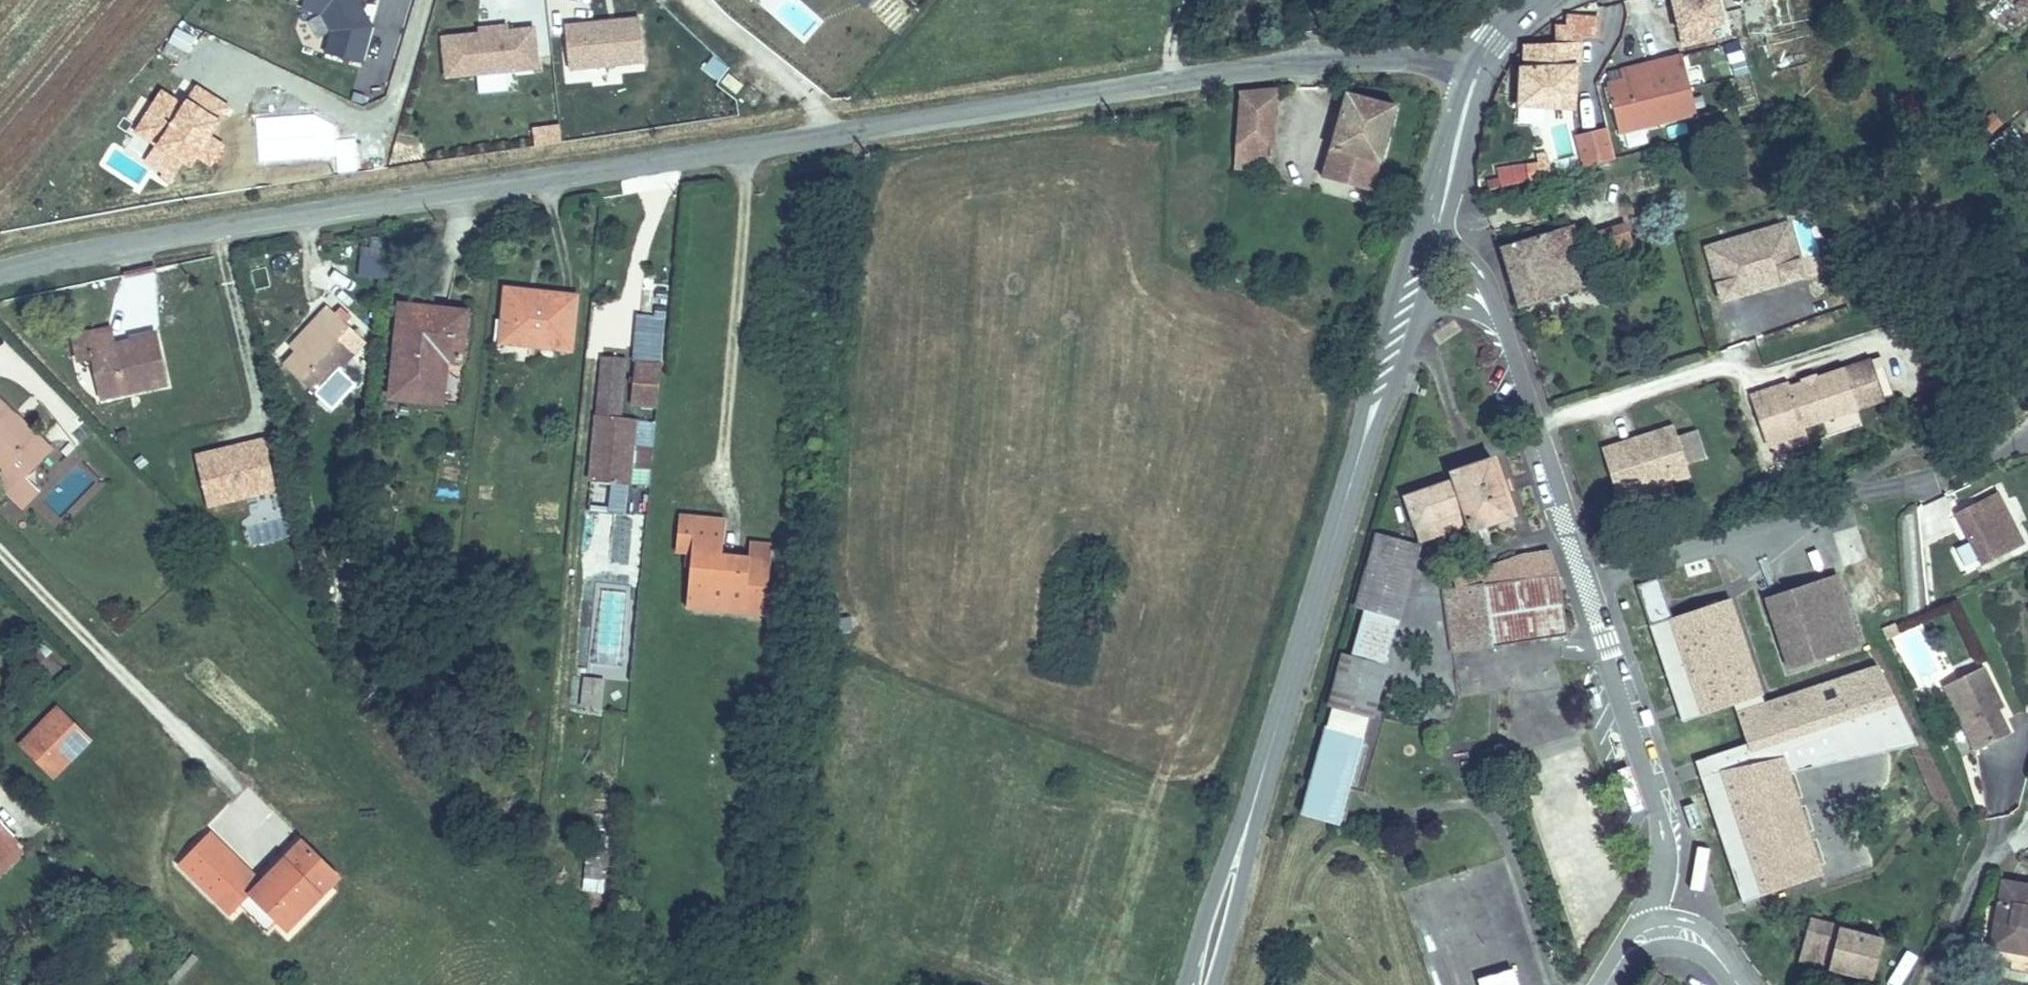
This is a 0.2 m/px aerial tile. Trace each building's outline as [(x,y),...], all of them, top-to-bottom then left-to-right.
[(302,11),(321,14),(319,31),(328,32),(325,55),(366,61),(375,4),(356,1),(356,0),(304,0),(302,11)] [(1715,0),(1661,0),(1672,46),(1722,33),(1715,0)] [(2014,4),(2024,9),(2027,6),(2027,0),(2008,0),(2014,4)] [(1509,67),(1509,104),(1589,104),(1589,85),(1577,85),(1577,29),(1588,29),(1588,10),(1562,10),(1562,21),(1549,22),(1549,39),(1517,39),(1517,67),(1509,67)] [(643,18),(568,19),(568,68),(644,67),(643,18)] [(441,75),(539,73),(538,26),(440,28),(441,75)] [(1732,39),(1715,47),(1728,77),(1746,69),(1732,39)] [(1597,87),(1610,134),(1686,114),(1671,56),(1629,67),(1632,77),(1597,87)] [(728,72),(720,84),(737,94),(744,82),(728,72)] [(1222,96),(1216,138),(1230,140),(1265,144),(1272,90),(1222,96)] [(1390,111),(1341,92),(1317,171),(1366,189),(1390,111)] [(1265,144),(1230,140),(1227,162),(1263,166),(1265,144)] [(1524,170),(1545,163),(1542,152),(1521,158),(1524,170)] [(1700,243),(1717,303),(1804,279),(1788,219),(1700,243)] [(1559,224),(1489,247),(1508,312),(1572,288),(1561,255),(1569,253),(1559,224)] [(570,297),(505,287),(500,338),(564,347),(570,297)] [(466,310),(402,301),(389,396),(453,406),(466,310)] [(322,330),(295,357),(283,368),(313,399),(357,358),(341,342),(352,331),(332,309),(317,325),(322,330)] [(289,350),(295,357),(322,330),(317,325),(289,350)] [(113,334),(77,342),(83,366),(98,364),(107,401),(178,388),(164,331),(141,336),(142,344),(117,348),(113,334)] [(620,362),(597,360),(585,481),(624,485),(630,422),(613,421),(620,362)] [(653,409),(657,367),(629,364),(625,405),(653,409)] [(1766,394),(1783,444),(1800,438),(1798,432),(1850,413),(1837,375),(1784,393),(1783,389),(1766,394)] [(1764,450),(1783,444),(1766,394),(1746,401),(1764,450)] [(13,429),(18,424),(0,404),(0,473),(9,484),(0,492),(28,523),(46,506),(31,490),(56,467),(42,450),(36,454),(13,429)] [(1602,498),(1675,475),(1659,426),(1624,438),(1627,446),(1606,454),(1603,445),(1586,450),(1602,498)] [(1627,446),(1624,438),(1603,445),(1606,454),(1627,446)] [(1404,496),(1418,539),(1467,523),(1470,532),(1518,517),(1499,459),(1453,474),(1455,479),(1404,496)] [(77,465),(45,499),(63,516),(95,481),(77,465)] [(261,486),(225,494),(231,514),(266,507),(261,486)] [(1965,573),(2027,546),(2027,535),(2008,488),(1951,512),(1964,542),(1954,546),(1965,573)] [(759,609),(766,556),(744,553),(717,549),(721,518),(673,511),(669,545),(685,546),(679,600),(759,609)] [(608,559),(622,562),(632,516),(618,513),(608,559)] [(1367,597),(1352,653),(1346,651),(1331,701),(1370,713),(1385,662),(1404,592),(1417,550),(1375,536),(1356,598),(1367,597)] [(744,553),(766,556),(768,541),(746,538),(744,553)] [(1445,578),(1447,591),(1555,579),(1546,548),(1523,552),(1445,578)] [(1838,628),(1815,556),(1743,579),(1766,651),(1838,628)] [(1555,579),(1447,591),(1454,635),(1489,630),(1491,645),(1562,637),(1555,579)] [(631,666),(633,628),(623,628),(625,592),(599,591),(595,664),(631,666)] [(1454,635),(1457,650),(1491,645),(1489,630),(1454,635)] [(1941,709),(1959,748),(1993,732),(1981,708),(1976,698),(1982,696),(1966,664),(1928,683),(1941,709)] [(1692,694),(1733,684),(1730,670),(1668,684),(1680,737),(1701,733),(1699,724),(1692,694)] [(582,677),(580,707),(602,708),(604,679),(582,677)] [(1740,714),(1733,684),(1692,694),(1699,724),(1740,714)] [(1976,698),(1981,708),(1986,706),(1982,696),(1976,698)] [(56,780),(95,740),(58,703),(18,742),(56,780)] [(1338,821),(1363,734),(1325,723),(1300,811),(1338,821)] [(1752,851),(1729,767),(1692,777),(1715,861),(1752,851)] [(19,844),(0,826),(0,861),(19,844)] [(23,848),(19,844),(0,861),(0,872),(23,848)] [(585,850),(583,891),(604,892),(606,851),(585,850)] [(180,883),(258,962),(265,955),(276,944),(287,954),(343,899),(306,863),(263,905),(211,852),(180,883)] [(1976,951),(2000,955),(2003,939),(2017,942),(2026,888),(1987,882),(1976,951)] [(2000,955),(2027,960),(2027,888),(2026,888),(2017,942),(2003,939),(2000,955)] [(1804,915),(1794,963),(1864,979),(1874,931),(1804,915)]
